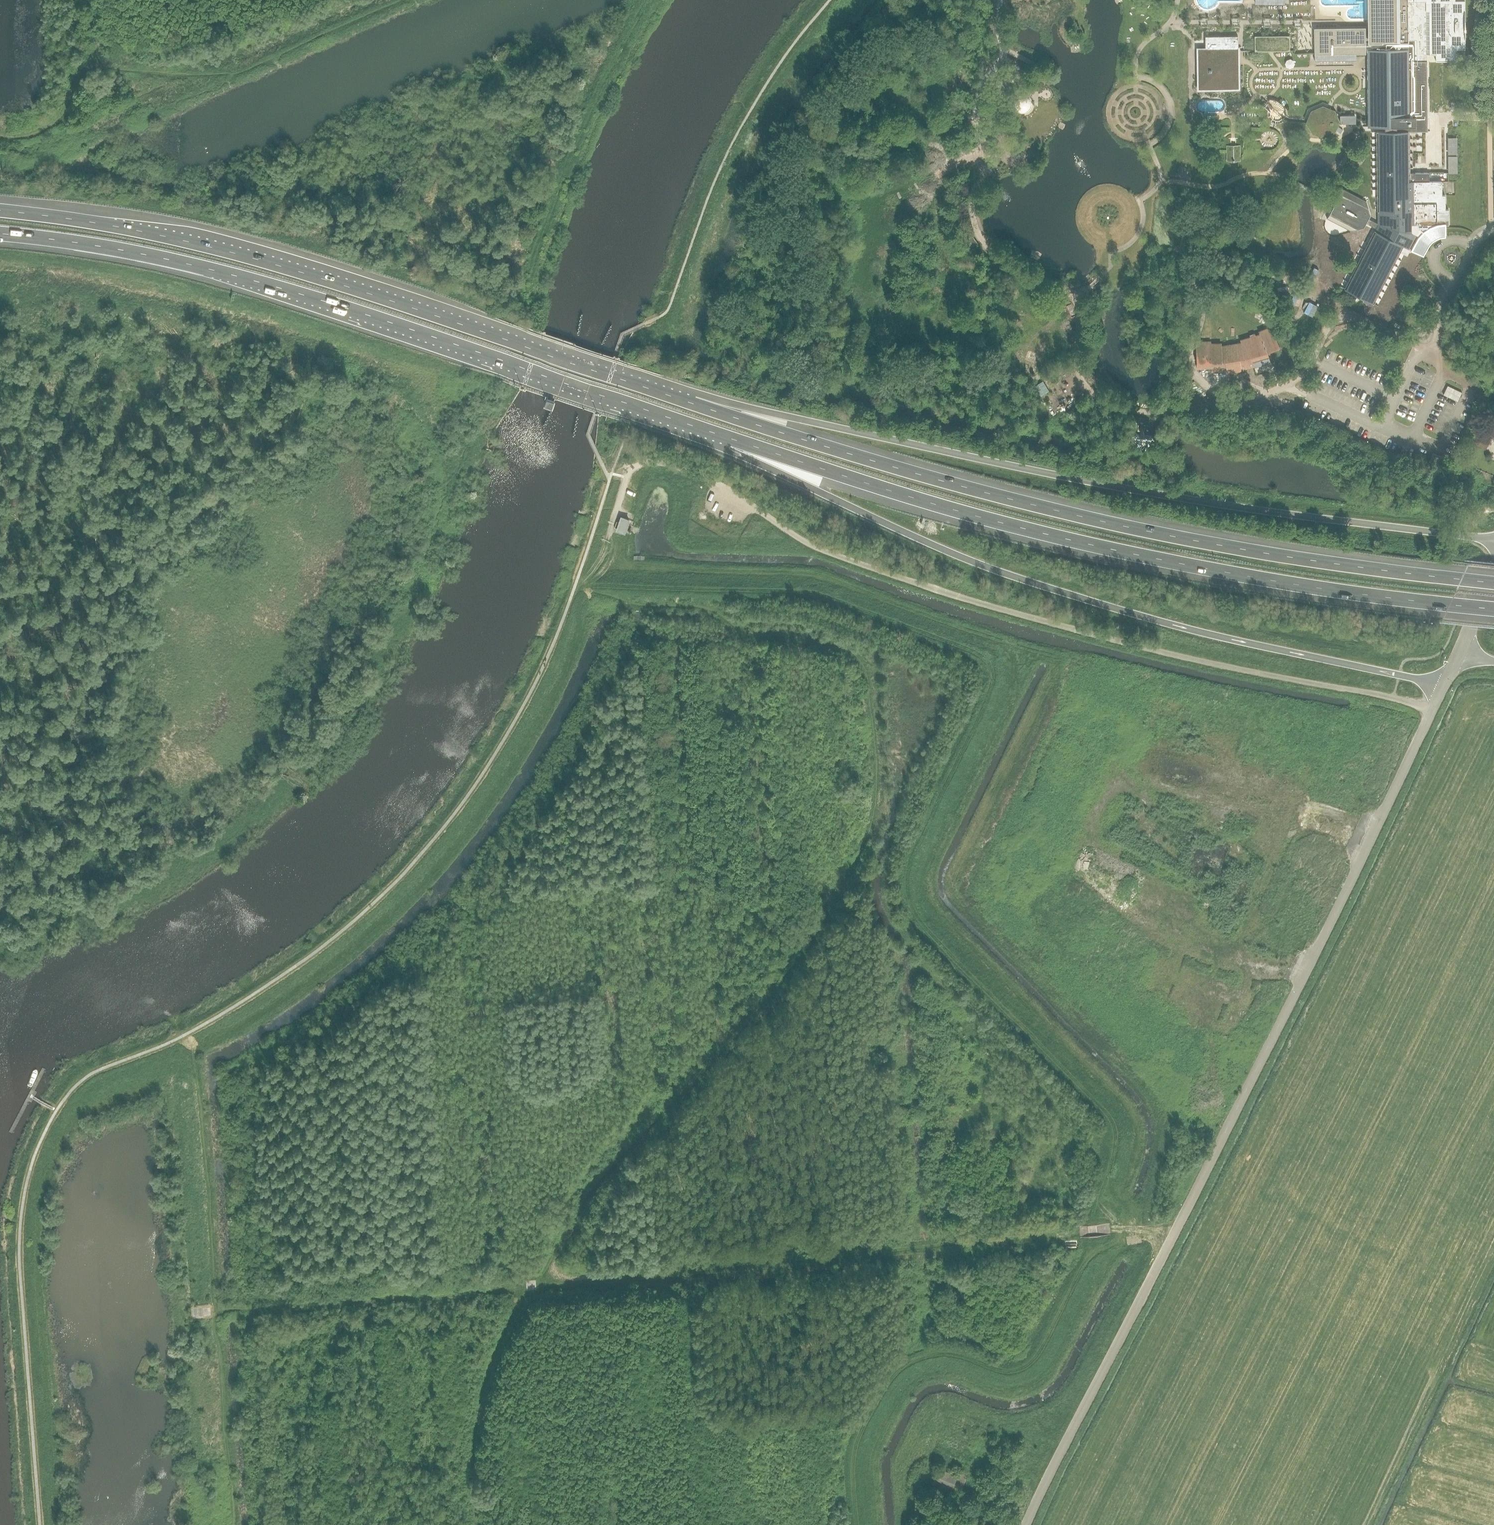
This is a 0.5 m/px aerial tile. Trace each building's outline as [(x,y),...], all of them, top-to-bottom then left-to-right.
[(1314,54),(1357,54),(1365,54),(1365,52),(1367,52),(1368,116),(1368,127),(1385,127),(1396,127),(1415,127),(1415,113),(1415,61),(1427,61),(1426,54),(1435,54),(1435,61),(1456,61),(1455,49),(1465,49),(1465,1),(1459,1),(1455,1),(1455,0),(1371,0),(1372,36),(1365,36),(1365,29),(1320,30),(1314,30),(1314,54)] [(1198,49),(1198,82),(1231,81),(1230,58),(1238,58),(1238,36),(1206,37),(1206,49),(1198,49)] [(1255,51),(1290,51),(1289,36),(1255,37),(1255,51)] [(1396,127),(1396,131),(1407,131),(1427,131),(1427,113),(1427,61),(1415,61),(1415,113),(1415,127),(1396,127)] [(1290,73),(1281,83),(1291,92),(1300,83),(1290,73)] [(1320,87),(1324,79),(1315,75),(1312,84),(1320,87)] [(1320,89),(1312,93),(1315,102),(1324,98),(1320,89)] [(1323,137),(1334,133),(1340,123),(1340,122),(1335,111),(1323,106),(1311,111),(1306,123),(1313,133),(1323,137)] [(1356,115),(1340,115),(1340,122),(1340,123),(1356,123),(1356,115)] [(1378,230),(1346,290),(1371,303),(1398,251),(1407,256),(1410,250),(1423,256),(1424,256),(1424,248),(1427,243),(1430,239),(1435,236),(1440,234),(1445,234),(1447,225),(1448,225),(1448,210),(1445,210),(1445,195),(1442,195),(1441,181),(1429,181),(1429,173),(1415,173),(1415,182),(1407,182),(1407,131),(1396,131),(1396,127),(1385,127),(1385,131),(1379,131),(1380,225),(1376,223),(1371,220),(1374,216),(1369,213),(1372,209),(1366,206),(1368,203),(1344,189),(1337,201),(1336,203),(1335,205),(1327,219),(1352,233),(1357,223),(1367,228),(1369,225),(1378,230)] [(1448,138),(1448,154),(1457,154),(1457,138),(1448,138)] [(1227,152),(1227,161),(1241,161),(1240,145),(1227,146),(1227,152)] [(1448,173),(1457,173),(1457,156),(1448,156),(1448,173)] [(1279,347),(1272,328),(1260,333),(1261,336),(1256,337),(1254,332),(1249,333),(1251,339),(1241,342),(1241,345),(1231,347),(1222,348),(1221,345),(1211,345),(1211,342),(1196,343),(1197,368),(1211,367),(1211,371),(1222,371),(1222,367),(1226,366),(1227,373),(1236,371),(1235,370),(1247,368),(1254,366),(1252,361),(1268,357),(1267,352),(1279,347)] [(1460,401),(1464,391),(1449,385),(1445,394),(1460,401)] [(545,405),(552,407),(554,400),(548,398),(545,405)] [(1484,449),(1490,438),(1478,432),(1473,444),(1484,449)] [(625,532),(629,519),(623,517),(621,522),(617,521),(615,528),(618,529),(618,530),(625,532)] [(957,1475),(939,1467),(931,1484),(958,1496),(968,1474),(959,1470),(957,1475)]
